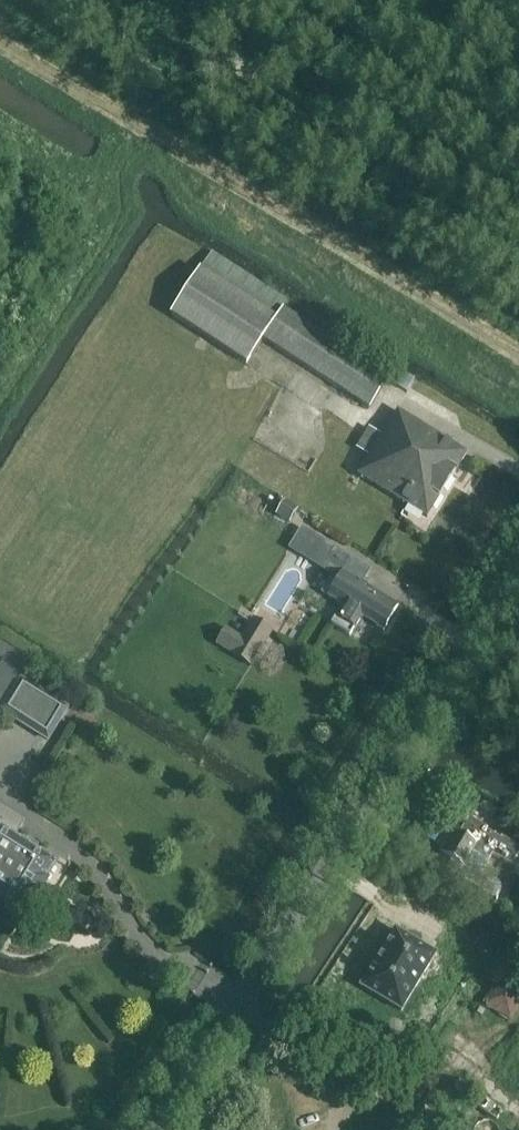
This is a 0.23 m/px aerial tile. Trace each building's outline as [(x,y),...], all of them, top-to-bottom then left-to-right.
[(370,410),(391,377),(284,309),(288,304),(212,254),(170,316),(248,366),(263,341),(370,410)] [(417,382),(398,370),(389,384),(408,396),(417,382)] [(356,449),(369,457),(357,475),(428,519),(469,454),(398,409),(382,435),(370,427),(356,449)] [(300,509),(285,499),(276,515),(290,524),(300,509)] [(300,528),(288,548),(338,578),(328,596),(343,606),(331,624),(351,637),(362,617),(385,632),(399,606),(362,584),(370,570),(300,528)] [(217,645),(252,666),(274,631),(253,619),(242,637),(227,628),(217,645)] [(22,681),(3,712),(49,740),(68,710),(22,681)] [(56,863),(14,837),(22,824),(0,810),(0,908),(20,921),(32,902),(35,904),(47,884),(44,882),(56,863)] [(474,857),(500,872),(507,860),(481,844),(480,847),(454,831),(440,854),(456,864),(453,868),(463,874),(474,857)] [(361,987),(363,988),(400,1010),(400,1011),(402,1012),(403,1010),(403,1009),(435,956),(435,957),(436,955),(434,953),(434,954),(397,931),(395,930),(394,932),(395,932),(362,985),(361,987)]
